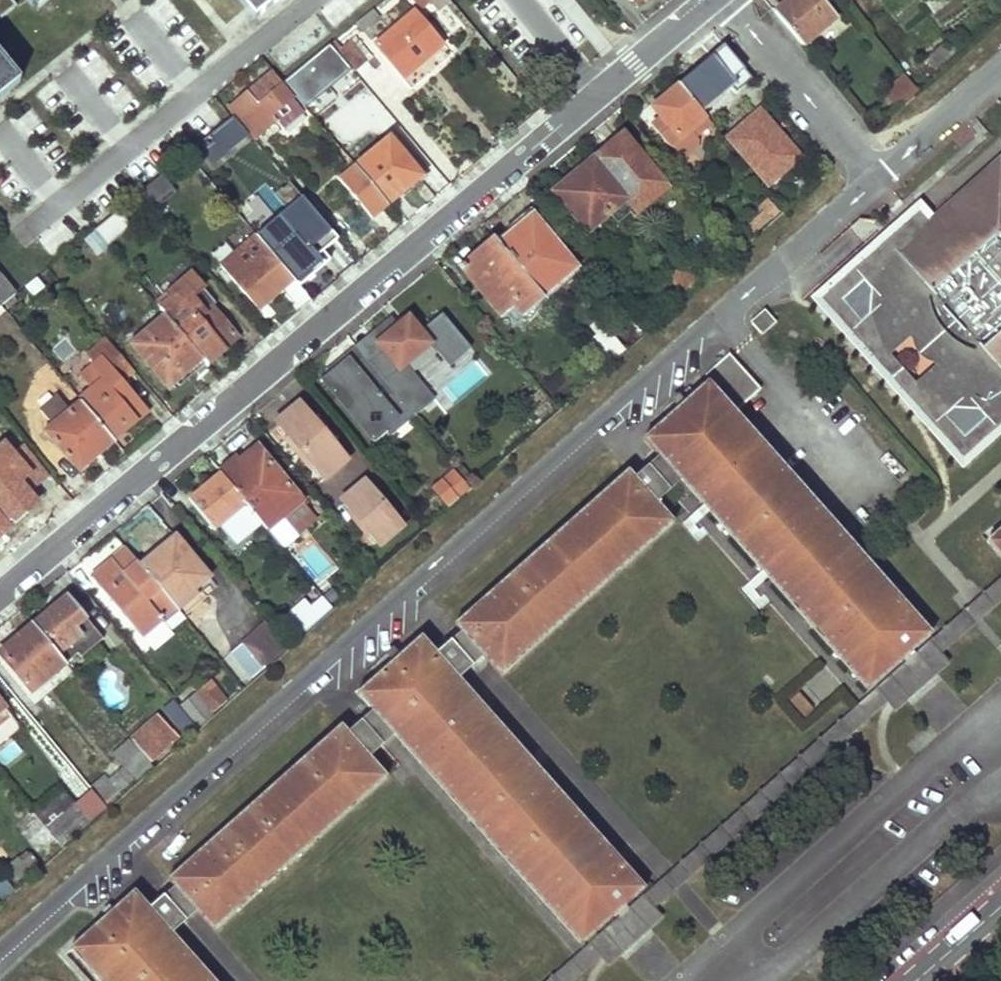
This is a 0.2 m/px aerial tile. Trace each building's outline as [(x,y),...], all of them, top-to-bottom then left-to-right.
[(15,8),(9,0),(0,0),(0,20),(15,8)] [(35,10),(47,0),(40,0),(32,6),(35,10)] [(250,21),(276,0),(233,0),(250,21)] [(440,8),(450,0),(432,0),(440,8)] [(824,0),(788,0),(776,11),(803,44),(837,15),(824,0)] [(380,15),(374,8),(357,22),(363,29),(380,15)] [(403,77),(444,41),(417,10),(376,46),(403,77)] [(337,51),(353,70),(367,58),(351,40),(337,51)] [(955,51),(945,40),(925,59),(935,70),(955,51)] [(750,76),(725,45),(680,84),(702,110),(735,82),(739,86),(750,76)] [(297,70),(305,79),(326,63),(318,53),(297,70)] [(17,83),(0,62),(0,97),(17,83)] [(305,111),(271,71),(248,90),(259,103),(241,118),(258,138),(278,121),(285,128),(305,111)] [(916,90),(902,74),(884,91),(897,107),(916,90)] [(712,122),(702,110),(680,84),(654,105),(662,116),(652,123),(670,146),(671,144),(682,158),(697,146),(697,136),(696,135),(712,122)] [(246,133),(233,107),(229,110),(233,128),(207,152),(214,160),(246,133)] [(665,184),(623,135),(557,195),(591,232),(610,215),(619,225),(665,184)] [(422,174),(391,137),(356,166),(387,203),(422,174)] [(956,456),(1000,416),(1000,167),(995,161),(922,225),(910,217),(822,299),(956,456)] [(387,203),(356,166),(340,181),(370,218),(387,203)] [(812,181),(804,171),(789,184),(797,194),(812,181)] [(306,200),(290,181),(277,191),(294,211),(306,200)] [(540,292),(576,263),(530,209),(495,238),(540,292)] [(763,219),(759,214),(747,224),(752,229),(763,219)] [(108,219),(95,234),(107,245),(121,230),(108,219)] [(308,249),(286,224),(263,243),(293,278),(298,283),(323,261),(312,247),(308,249)] [(263,243),(256,235),(222,266),(260,309),(293,278),(263,243)] [(540,292),(495,238),(461,267),(509,324),(544,296),(540,292)] [(22,266),(3,241),(0,244),(0,292),(22,266)] [(697,276),(687,264),(670,278),(681,290),(697,276)] [(167,314),(207,362),(238,336),(213,305),(216,302),(192,273),(157,303),(167,314)] [(764,309),(750,322),(764,334),(776,321),(764,309)] [(440,312),(421,329),(432,342),(450,362),(470,344),(440,312)] [(207,362),(167,314),(134,342),(170,386),(189,370),(193,374),(207,362)] [(421,329),(408,314),(375,342),(380,347),(366,359),(369,363),(359,371),(354,365),(344,373),(340,367),(324,380),(334,392),(339,390),(352,406),(358,401),(370,416),(364,421),(377,437),(409,410),(415,418),(429,406),(422,398),(432,390),(408,362),(432,342),(421,329)] [(619,344),(602,322),(580,341),(599,363),(619,344)] [(82,401),(115,440),(149,410),(125,382),(136,372),(108,339),(89,356),(96,363),(81,377),(91,387),(79,398),(82,401)] [(729,355),(705,373),(737,407),(759,388),(729,355)] [(643,442),(660,461),(686,489),(870,697),(934,640),(707,384),(643,442)] [(115,440),(82,401),(71,411),(58,396),(41,411),(49,420),(53,417),(58,423),(47,432),(81,469),(115,440)] [(325,479),(347,459),(328,435),(326,437),(318,427),(321,425),(300,402),(277,421),(296,446),(298,444),(306,452),(304,455),(325,479)] [(262,523),(266,527),(283,513),(297,530),(315,516),(257,446),(223,474),(262,523)] [(7,452),(0,458),(0,519),(37,487),(7,452)] [(660,461),(636,483),(661,511),(686,489),(660,461)] [(467,489),(449,467),(429,484),(448,506),(467,489)] [(262,523),(223,474),(221,472),(190,498),(215,528),(220,524),(242,507),(257,527),(262,523)] [(627,473),(459,623),(467,632),(492,660),(507,677),(677,528),(661,511),(636,483),(627,473)] [(403,525),(381,500),(359,518),(380,544),(403,525)] [(242,507),(220,524),(235,544),(257,527),(242,507)] [(981,539),(1000,562),(1000,521),(981,539)] [(174,605),(208,575),(175,534),(140,564),(174,605)] [(174,605),(140,564),(126,547),(91,575),(140,633),(174,605)] [(984,593),(990,604),(1000,598),(1000,584),(984,593)] [(105,638),(69,596),(35,625),(67,662),(78,653),(82,657),(105,638)] [(300,638),(333,608),(323,596),(312,605),(305,600),(283,618),(300,638)] [(251,681),(287,649),(266,622),(230,654),(251,681)] [(32,691),(67,662),(35,625),(0,653),(32,691)] [(467,632),(435,660),(460,689),(492,660),(467,632)] [(419,641),(355,698),(372,717),(397,745),(582,954),(646,897),(460,689),(435,660),(419,641)] [(227,699),(211,681),(182,708),(192,720),(196,724),(197,726),(227,699)] [(813,707),(799,693),(792,701),(803,717),(813,707)] [(179,738),(160,716),(131,740),(149,762),(179,738)] [(372,717),(343,742),(369,771),(397,745),(372,717)] [(191,729),(196,724),(192,720),(187,724),(191,729)] [(335,733),(165,884),(173,894),(198,922),(213,939),(384,788),(369,771),(343,742),(335,733)] [(149,762),(131,740),(116,753),(127,766),(111,780),(117,788),(111,793),(117,801),(154,768),(149,762)] [(117,788),(111,780),(105,773),(91,786),(109,808),(117,801),(111,793),(117,788)] [(52,836),(54,837),(82,814),(58,787),(30,810),(52,836)] [(52,836),(30,810),(14,823),(36,849),(52,836)] [(16,882),(39,864),(32,855),(24,861),(20,857),(6,868),(16,882)] [(0,882),(0,900),(13,893),(5,879),(0,882)] [(173,894),(146,916),(172,945),(198,922),(173,894)] [(66,953),(91,980),(204,980),(172,945),(146,916),(130,898),(66,953)]
